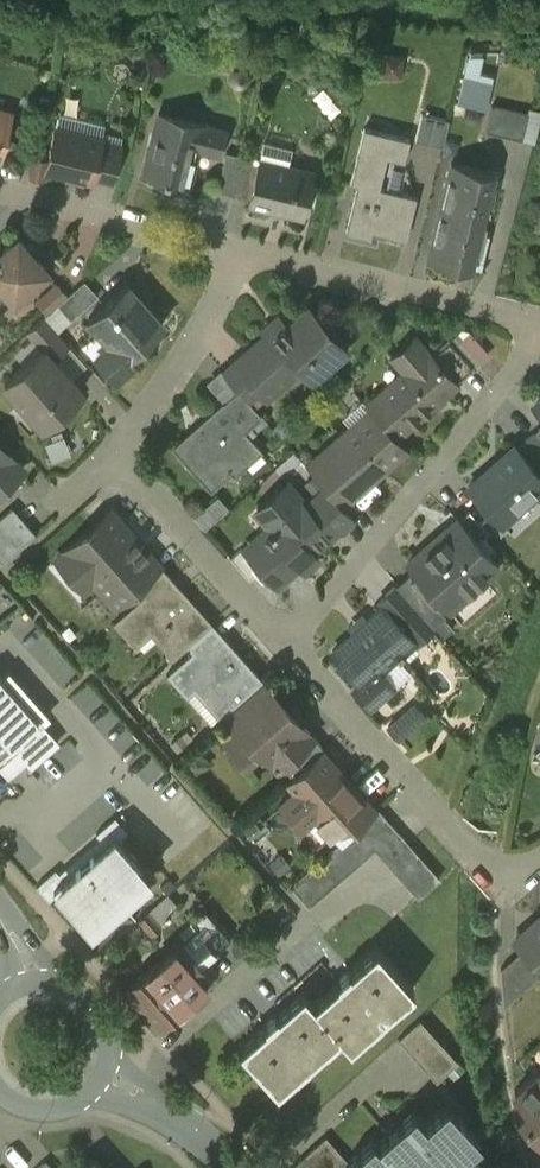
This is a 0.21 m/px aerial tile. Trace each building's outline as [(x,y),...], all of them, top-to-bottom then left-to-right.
[(403,56),(385,53),(382,71),(400,74),(403,56)] [(529,112),(492,103),(486,129),(522,138),(529,112)] [(0,109),(0,146),(8,112),(0,109)] [(224,128),(159,112),(159,113),(146,170),(145,170),(145,171),(165,176),(165,179),(171,180),(172,178),(191,183),(191,181),(190,181),(195,159),(193,159),(197,143),(205,145),(205,147),(219,150),(218,151),(220,151),(226,127),(225,127),(224,128)] [(450,118),(422,112),(416,138),(443,145),(450,118)] [(410,137),(365,126),(351,181),(358,183),(347,230),(371,236),(373,229),(406,238),(417,195),(380,186),(387,155),(405,159),(410,137)] [(102,137),(57,127),(47,167),(92,178),(94,172),(100,144),(102,137)] [(123,135),(103,131),(102,137),(100,144),(120,148),(121,142),(123,135)] [(120,148),(100,144),(94,172),(113,176),(120,148)] [(227,150),(218,189),(234,193),(243,154),(227,150)] [(260,157),(243,154),(234,193),(250,197),(260,157)] [(314,170),(260,157),(250,197),(249,202),(273,207),(273,205),(302,212),(301,214),(304,214),(314,170)] [(494,170),(452,160),(429,256),(470,266),(494,170)] [(19,237),(0,254),(0,283),(15,299),(48,270),(19,237)] [(85,280),(58,304),(71,319),(99,295),(85,280)] [(164,323),(127,282),(90,316),(111,340),(95,355),(115,376),(148,347),(143,342),(164,323)] [(308,303),(276,333),(271,327),(224,370),(240,389),(249,398),(259,388),(267,396),(312,355),(325,369),(348,348),(308,303)] [(69,343),(44,316),(28,331),(43,348),(44,347),(53,357),(69,343)] [(416,335),(393,355),(404,368),(366,401),(373,410),(397,436),(457,382),(456,381),(433,354),(416,335)] [(472,366),(449,340),(433,354),(456,381),(472,366)] [(43,348),(5,382),(43,425),(82,390),(53,357),(44,347),(43,348)] [(223,403),(176,445),(212,486),(221,478),(232,468),(230,465),(254,443),(259,449),(260,448),(242,429),(261,412),(249,398),(240,389),(224,404),(223,403)] [(373,410),(325,452),(337,465),(321,479),(327,486),(338,498),(342,503),(406,447),(397,436),(373,410)] [(537,430),(522,442),(539,462),(539,433),(537,430)] [(0,442),(0,489),(23,468),(0,442)] [(501,459),(500,458),(486,471),(487,471),(471,486),(470,485),(469,486),(502,523),(503,522),(502,520),(517,506),(519,508),(539,489),(539,472),(515,444),(514,445),(515,446),(501,459)] [(233,491),(221,478),(212,486),(198,499),(210,512),(233,491)] [(317,518),(286,483),(265,501),(282,519),(247,550),(275,582),(351,514),(342,503),(338,498),(323,512),(317,518)] [(327,486),(312,499),(323,512),(338,498),(327,486)] [(0,518),(0,558),(2,561),(35,532),(13,507),(0,518)] [(163,565),(112,508),(56,558),(58,559),(63,554),(85,579),(93,572),(105,584),(100,588),(116,606),(137,588),(163,565)] [(489,531),(470,509),(459,519),(478,541),(489,531)] [(459,519),(458,518),(408,562),(462,623),(497,592),(484,578),(499,565),(478,541),(459,519)] [(196,602),(163,565),(137,588),(144,595),(114,621),(115,622),(121,617),(137,635),(147,627),(174,657),(188,644),(213,622),(212,621),(208,624),(192,606),(196,602)] [(447,614),(410,572),(397,583),(424,613),(434,625),(447,614)] [(424,613),(397,583),(379,600),(383,605),(385,604),(406,629),(424,613)] [(383,605),(333,650),(361,681),(365,686),(380,672),(403,652),(416,640),(406,629),(385,604),(383,605)] [(424,613),(406,629),(416,640),(417,641),(434,625),(424,613)] [(213,622),(188,644),(193,650),(167,673),(168,674),(172,671),(189,689),(198,681),(225,711),(220,716),(220,717),(226,712),(264,679),(236,648),(233,651),(211,626),(214,623),(213,622)] [(403,652),(380,672),(393,685),(411,670),(402,660),(407,656),(403,652)] [(7,779),(25,763),(30,769),(60,744),(43,724),(50,717),(8,669),(0,676),(0,771),(7,779)] [(380,672),(365,686),(361,681),(354,688),(370,706),(393,685),(380,672)] [(287,705),(264,679),(226,712),(237,724),(223,736),(244,759),(259,746),(276,765),(281,760),(279,758),(287,750),(281,743),(303,723),(300,719),(302,717),(302,713),(294,703),(289,703),(287,705)] [(407,735),(434,709),(421,695),(393,720),(407,735)] [(303,723),(281,743),(287,750),(292,755),(314,735),(303,723)] [(314,735),(292,755),(302,766),(324,746),(314,735)] [(325,748),(324,746),(302,766),(287,779),(296,789),(280,804),(281,805),(286,800),(301,817),(312,807),(334,831),(369,801),(365,796),(343,772),(340,775),(320,752),(325,748)] [(369,801),(334,831),(341,841),(378,808),(366,794),(365,796),(369,801)] [(341,841),(291,884),(310,906),(376,848),(419,897),(440,878),(378,808),(341,841)] [(172,914),(159,900),(139,917),(151,932),(162,923),(161,922),(167,917),(168,918),(172,914)] [(231,937),(206,909),(192,920),(198,927),(185,938),(197,951),(194,955),(201,963),(231,937)] [(516,939),(524,948),(539,966),(539,918),(516,939)] [(181,940),(158,961),(157,960),(124,989),(158,1028),(192,998),(191,997),(213,977),(201,963),(194,955),(181,940)] [(304,990),(278,1013),(277,1012),(266,1022),(267,1023),(241,1047),(278,1088),(341,1033),(351,1044),(414,987),(377,946),(351,969),(350,968),(339,978),(340,979),(314,1002),(304,990)] [(502,968),(505,1006),(539,976),(539,966),(524,948),(502,968)] [(459,1062),(421,1020),(400,1039),(437,1081),(459,1062)] [(516,1092),(529,1106),(520,1114),(539,1136),(539,1070),(516,1092)] [(415,1108),(378,1142),(374,1137),(349,1160),(345,1164),(348,1167),(425,1167),(439,1156),(449,1166),(481,1138),(448,1102),(426,1121),(415,1108)] [(306,1154),(318,1167),(340,1167),(345,1164),(349,1160),(327,1136),(306,1154)] [(306,1154),(294,1165),(297,1167),(318,1167),(306,1154)] [(93,1155),(79,1167),(105,1167),(93,1155)] [(36,1167),(56,1167),(47,1159),(36,1167)]
